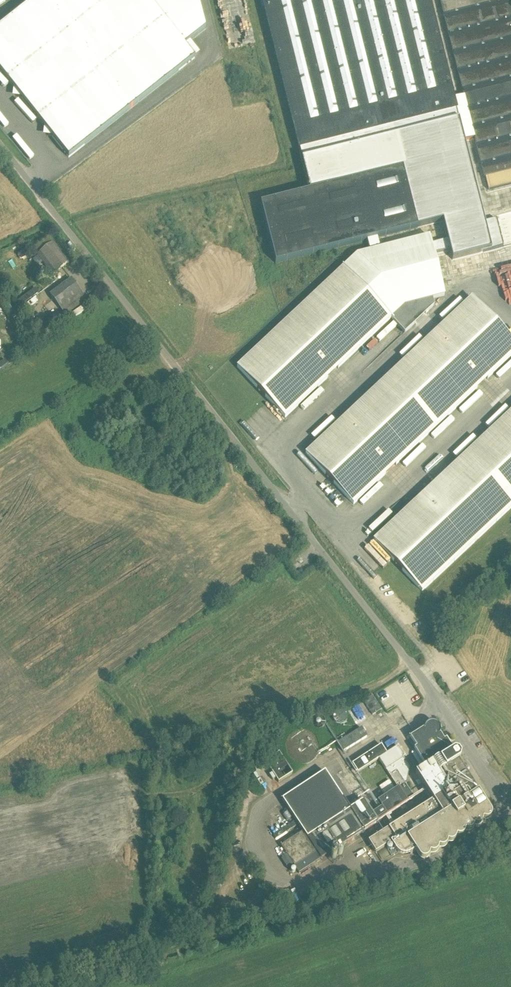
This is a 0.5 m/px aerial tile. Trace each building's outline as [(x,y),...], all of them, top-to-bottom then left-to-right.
[(0,27),(0,71),(7,80),(14,88),(23,89),(22,98),(38,119),(44,127),(53,128),(52,137),(69,158),(132,108),(195,58),(185,46),(206,29),(199,0),(34,0),(0,27)] [(299,150),(309,148),(455,111),(458,110),(430,0),(262,0),(299,150)] [(485,177),(510,171),(510,0),(441,0),(485,177)] [(455,111),(309,148),(311,157),(424,129),(457,120),(456,116),(455,111)] [(310,191),(261,203),(275,263),(367,240),(377,238),(418,228),(443,221),(448,241),(432,245),(434,254),(450,250),(453,261),(491,251),(491,250),(503,247),(496,220),(484,223),(464,142),(459,120),(457,120),(424,129),(311,157),(302,160),(310,191)] [(485,177),(488,190),(510,184),(510,171),(485,177)] [(484,215),(494,213),(492,203),(481,205),(484,215)] [(343,267),(237,367),(269,401),(285,418),(391,318),(405,333),(435,305),(433,299),(445,296),(434,254),(432,245),(430,236),(380,248),(370,251),(357,254),(343,267)] [(52,275),(69,262),(54,243),(38,256),(52,275)] [(66,316),(87,300),(72,279),(50,295),(66,316)] [(305,454),(353,505),(510,357),(510,340),(471,298),(305,454)] [(510,367),(510,359),(509,360),(509,361),(496,372),(499,376),(510,367)] [(373,540),(422,592),(510,508),(510,411),(373,540)] [(363,702),(372,715),(381,710),(372,696),(363,702)] [(342,720),(351,717),(347,705),(337,708),(342,720)] [(451,752),(451,751),(453,749),(447,739),(444,740),(434,723),(411,738),(417,748),(415,749),(426,767),(416,774),(433,802),(369,842),(376,853),(391,843),(396,851),(405,845),(410,854),(417,850),(422,859),(490,817),(484,808),(486,806),(458,762),(460,761),(461,757),(458,753),(454,752),(453,751),(451,752)] [(339,742),(344,751),(368,737),(363,728),(339,742)] [(312,753),(312,752),(312,749),(311,747),(310,744),(308,742),(304,740),(301,739),(299,738),(295,739),(293,739),(291,740),(289,742),(287,745),(286,747),(285,749),(284,752),(285,755),(285,757),(286,760),(288,762),(289,763),(292,765),(294,766),(297,766),(300,766),(303,765),(307,764),(308,762),(310,760),(311,758),(312,755),(312,753)] [(381,745),(380,745),(351,763),(358,772),(378,760),(387,754),(381,745)] [(382,808),(371,815),(376,823),(415,797),(406,785),(410,768),(397,748),(387,754),(378,760),(397,789),(378,801),(382,808)] [(266,760),(279,781),(293,772),(280,751),(266,760)] [(309,836),(352,808),(326,770),(284,798),(309,836)] [(363,802),(308,838),(321,859),(376,823),(371,815),(363,802)] [(495,834),(491,827),(480,834),(484,840),(495,834)] [(299,874),(320,860),(302,832),(281,846),(299,874)]
